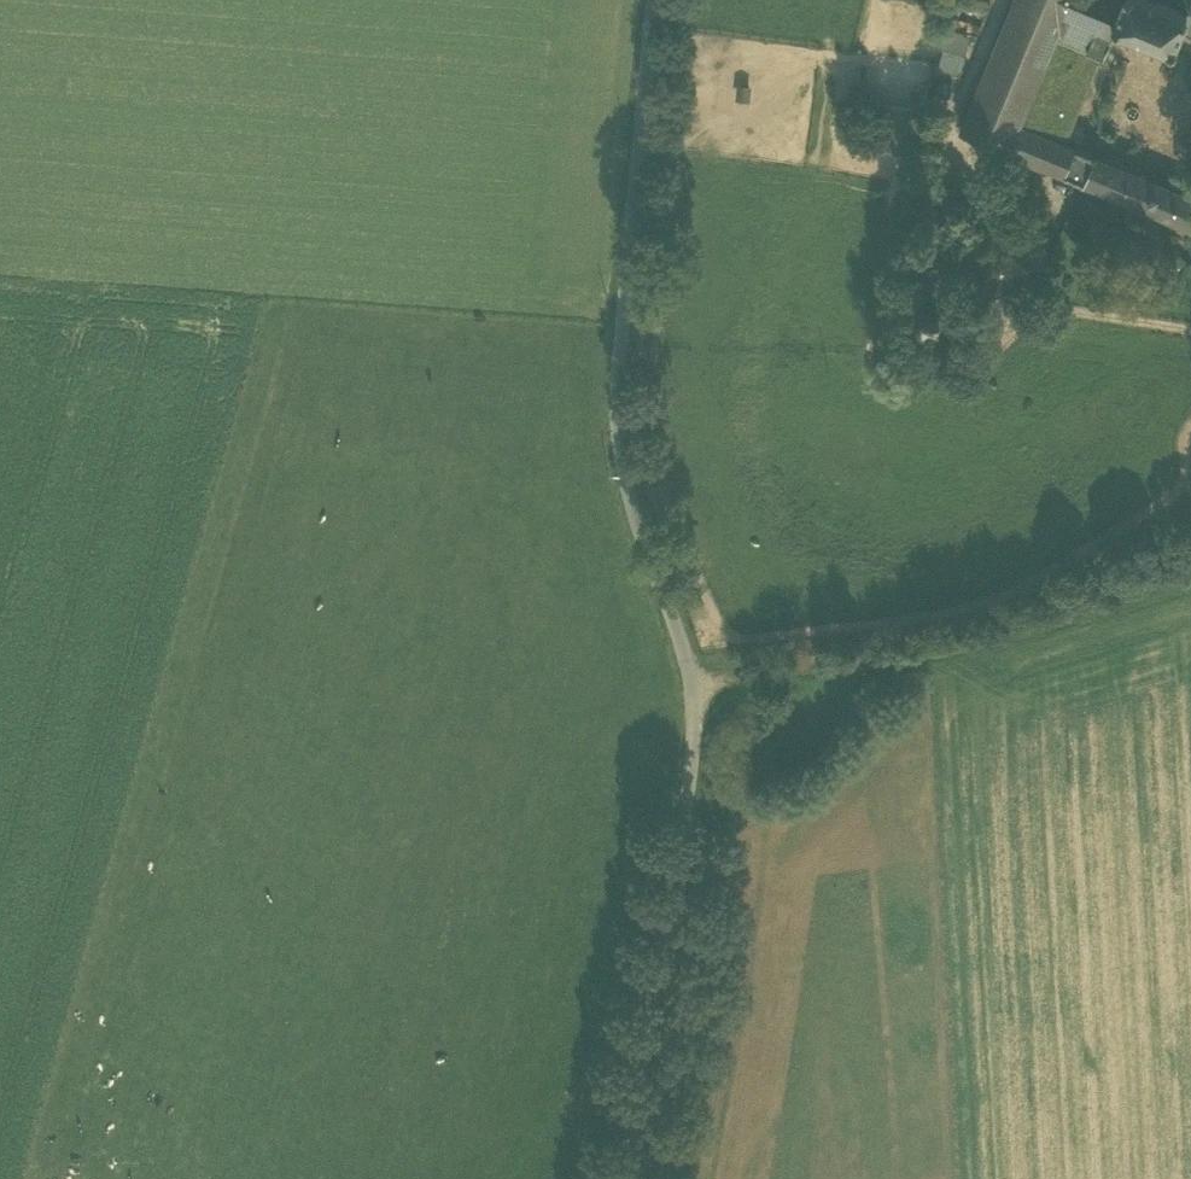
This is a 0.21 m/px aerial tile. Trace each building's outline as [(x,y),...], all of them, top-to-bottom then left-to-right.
[(1117,25),(1116,24),(1124,1),(1122,0),(1017,0),(962,131),(1091,186),(1102,158),(1065,142),(1110,34),(1113,35),(1117,25)] [(1181,31),(1188,13),(1158,0),(1125,0),(1124,1),(1116,24),(1117,25),(1174,48),(1181,31)] [(1188,13),(1181,31),(1190,37),(1190,14),(1188,13)] [(1190,228),(1190,195),(1102,158),(1091,186),(1190,228)] [(916,340),(929,342),(954,325),(958,310),(926,302),(916,340)]
